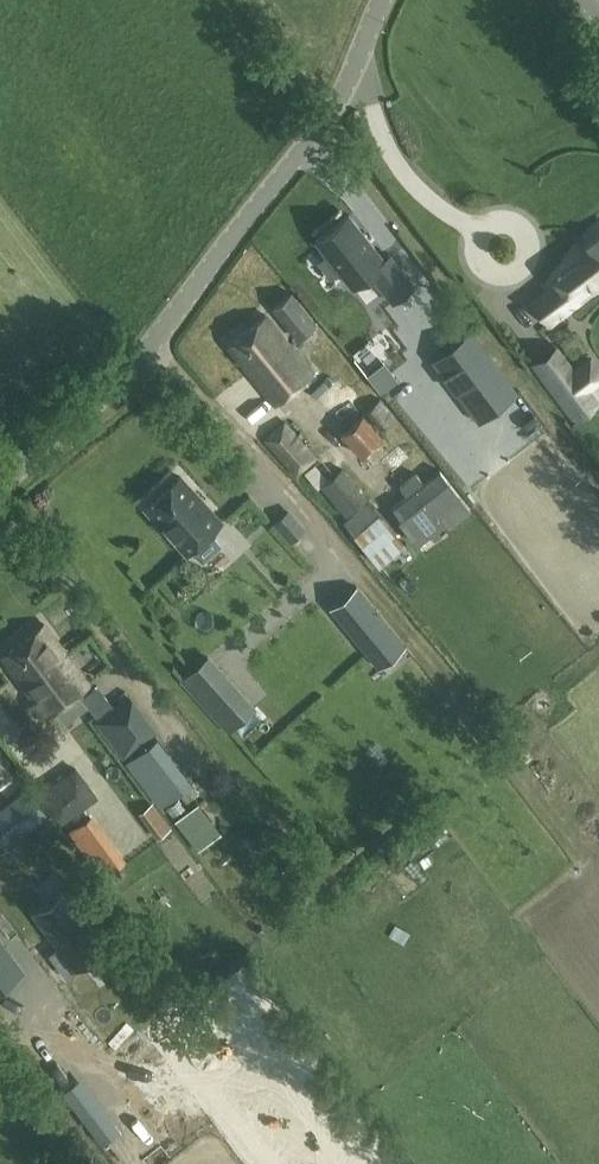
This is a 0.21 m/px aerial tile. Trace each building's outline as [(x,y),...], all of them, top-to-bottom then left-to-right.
[(316,239),(352,286),(356,283),(370,272),(393,301),(414,285),(390,255),(384,259),(352,218),(349,214),(316,239)] [(575,250),(582,259),(557,277),(560,282),(535,301),(548,319),(598,280),(598,232),(575,250)] [(352,309),(368,329),(391,310),(374,288),(368,293),(370,296),(364,300),(356,290),(340,302),(348,312),(352,309)] [(266,315),(229,343),(277,403),(313,375),(304,363),(311,357),(317,363),(335,348),(315,323),(294,297),(292,293),(288,297),(273,308),(283,320),(275,327),(266,315)] [(413,296),(393,305),(398,316),(418,307),(413,296)] [(400,319),(410,335),(429,323),(419,307),(400,319)] [(380,330),(358,353),(367,362),(389,339),(380,330)] [(433,360),(479,420),(517,391),(471,331),(433,360)] [(580,380),(556,348),(546,356),(535,364),(555,391),(575,417),(585,409),(596,401),(580,380)] [(407,349),(372,374),(385,392),(420,366),(407,349)] [(336,420),(357,397),(339,381),(318,403),(336,420)] [(396,416),(380,398),(366,411),(381,429),(396,416)] [(340,432),(363,456),(384,435),(362,411),(340,432)] [(321,485),(346,515),(367,498),(327,449),(317,457),(286,419),(264,437),(296,476),(317,458),(331,476),(321,485)] [(400,445),(382,462),(392,473),(410,456),(400,445)] [(393,505),(422,542),(467,507),(458,496),(462,493),(444,471),(418,491),(415,487),(393,505)] [(180,476),(146,507),(187,552),(221,520),(180,476)] [(380,565),(406,542),(370,500),(344,523),(380,565)] [(309,528),(291,509),(276,523),(294,542),(309,528)] [(366,652),(379,667),(405,646),(357,587),(338,602),(374,646),(366,652)] [(66,676),(79,693),(90,684),(44,623),(15,646),(38,676),(52,666),(62,679),(66,676)] [(38,676),(15,646),(1,656),(47,717),(79,693),(66,676),(62,679),(52,666),(38,676)] [(180,679),(228,733),(257,707),(209,653),(180,679)] [(154,732),(126,695),(94,720),(122,757),(154,732)] [(56,711),(64,728),(90,716),(82,699),(56,711)] [(158,737),(126,762),(160,806),(192,782),(158,737)] [(65,746),(40,754),(45,770),(70,762),(65,746)] [(14,774),(0,756),(0,785),(14,774)] [(75,766),(38,793),(60,824),(98,797),(75,766)] [(0,809),(0,837),(6,846),(48,815),(28,788),(0,809)] [(222,832),(199,802),(175,821),(198,851),(222,832)] [(140,812),(158,838),(172,828),(154,803),(140,812)] [(9,868),(8,891),(49,892),(50,870),(9,868)] [(69,888),(35,914),(61,947),(69,941),(83,960),(110,939),(69,888)] [(28,973),(0,936),(0,995),(28,973)]
